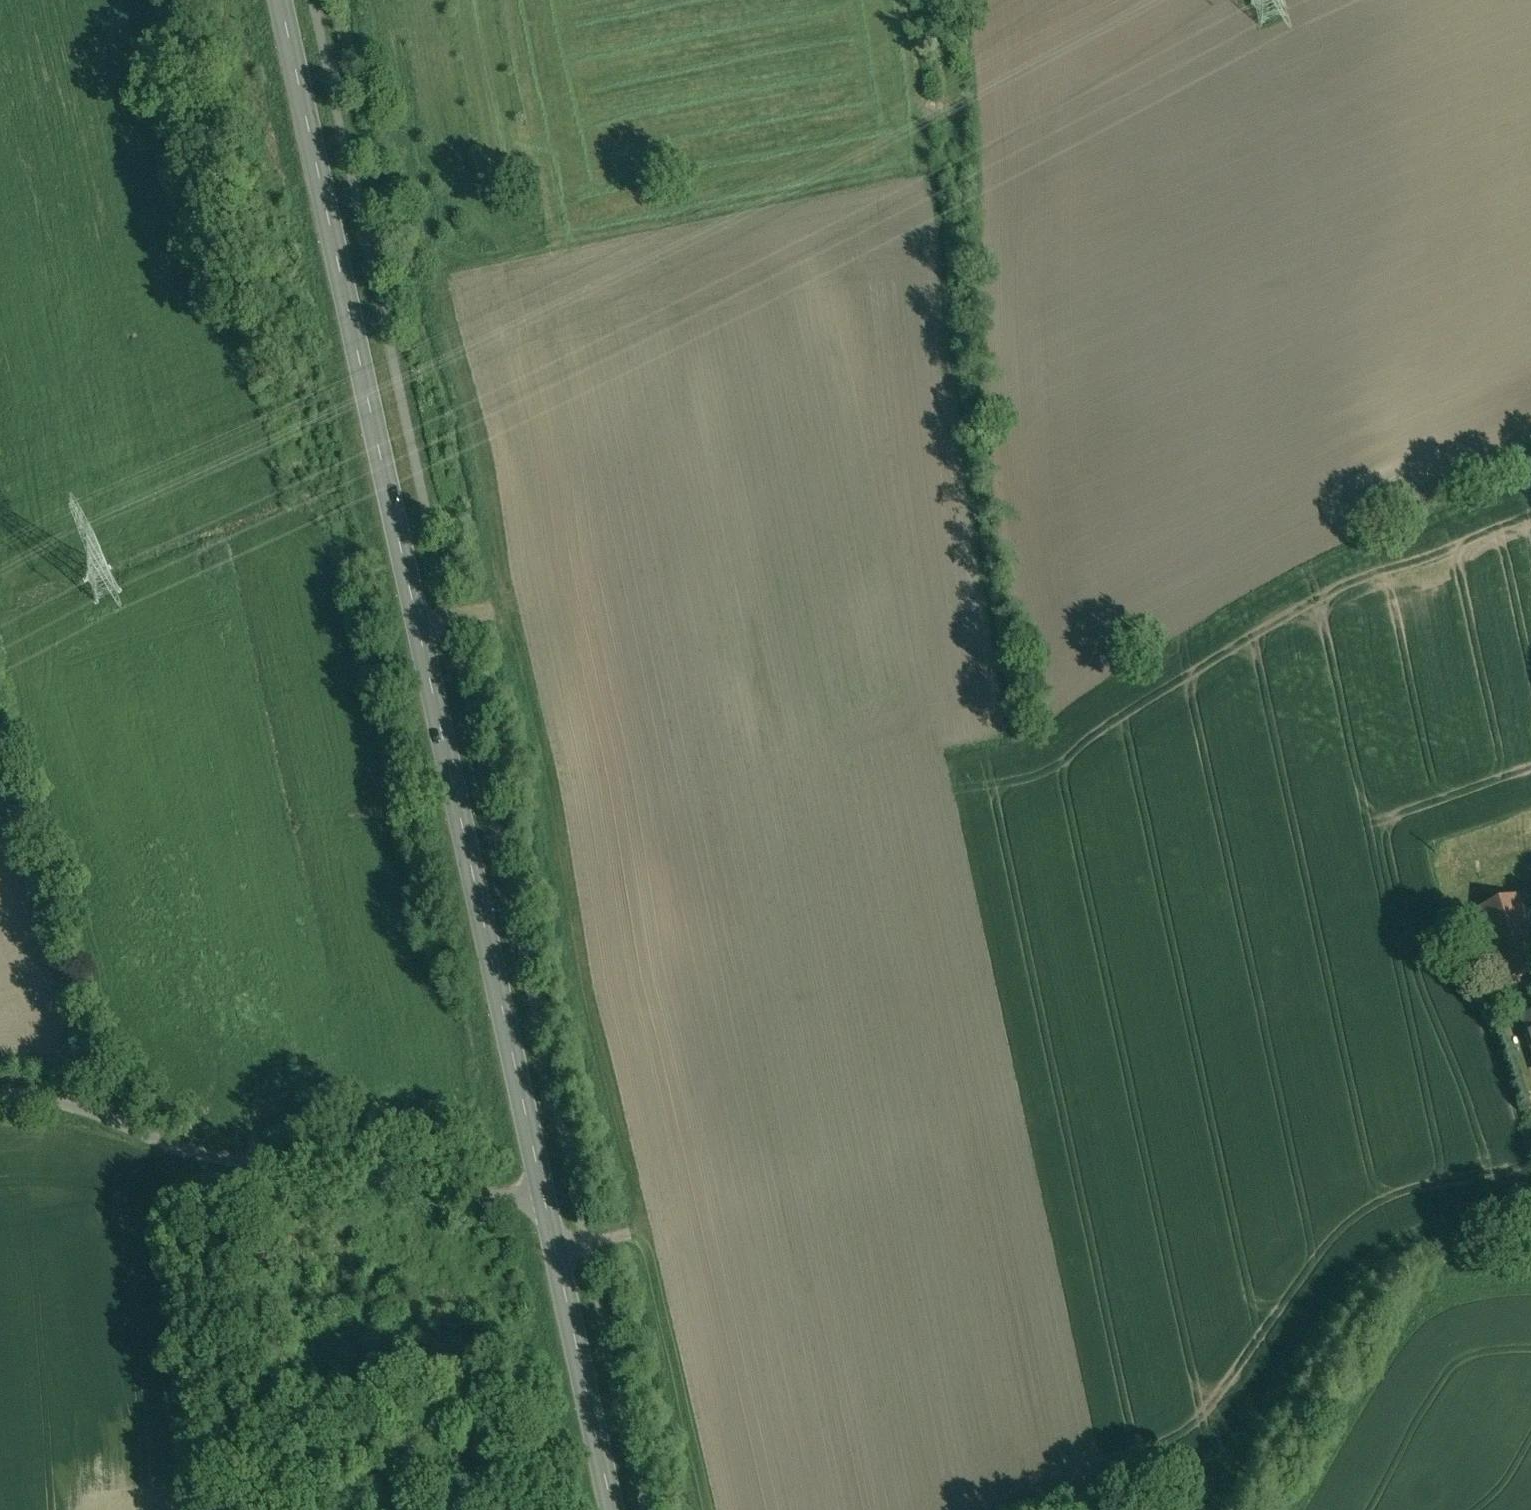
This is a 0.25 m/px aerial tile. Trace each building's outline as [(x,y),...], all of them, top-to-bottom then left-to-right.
[(1480,908),(1504,983),(1530,974),(1530,932),(1519,895),(1480,908)]
